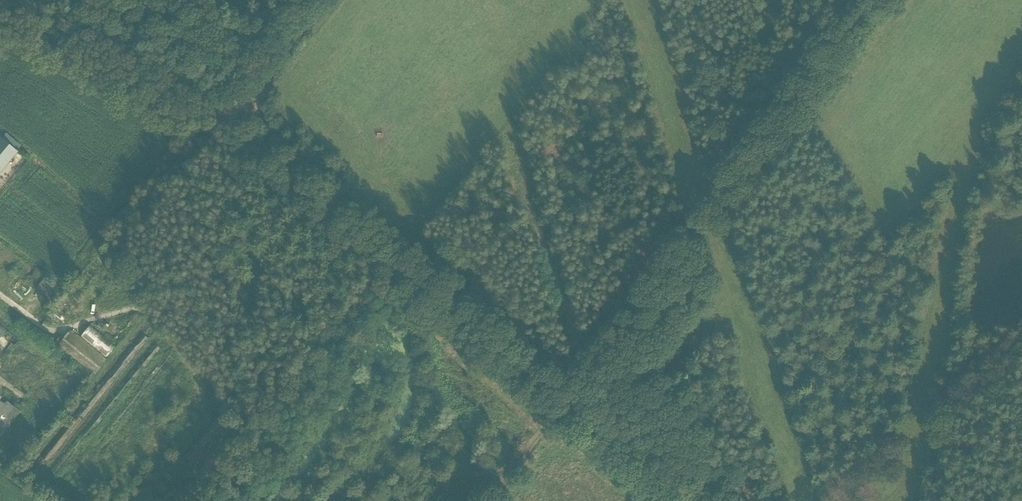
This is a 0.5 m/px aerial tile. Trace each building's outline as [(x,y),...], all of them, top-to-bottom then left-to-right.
[(17,152),(2,139),(0,140),(0,172),(17,152)] [(54,285),(45,277),(37,288),(47,295),(54,285)] [(128,324),(132,328),(140,318),(135,314),(132,318),(133,318),(128,324)] [(80,336),(106,358),(115,347),(89,326),(80,336)] [(94,374),(106,360),(71,330),(63,339),(60,336),(55,343),(94,374)] [(19,412),(0,396),(0,438),(19,412)]
